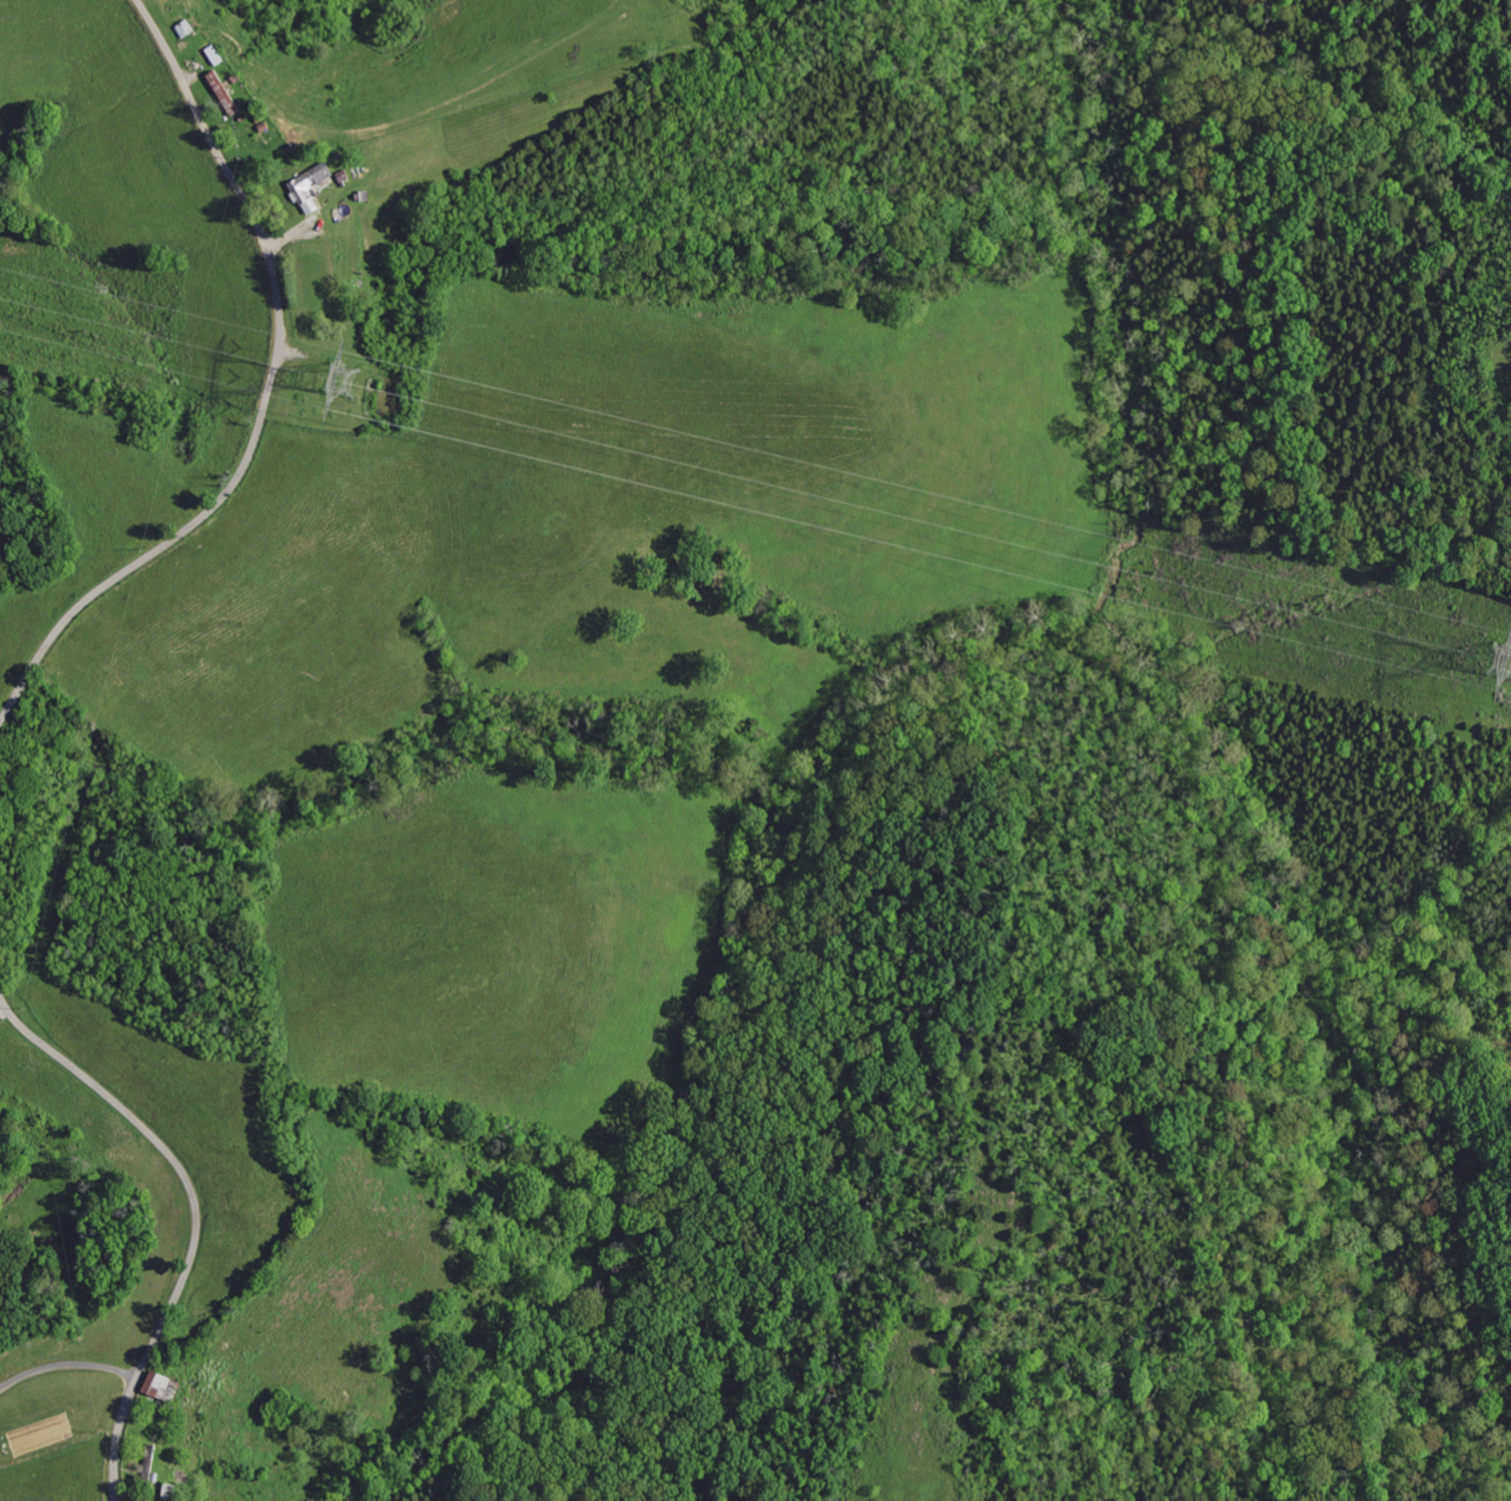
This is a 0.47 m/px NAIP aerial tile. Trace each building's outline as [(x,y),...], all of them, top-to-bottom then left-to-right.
[(288,184),(300,207),(304,205),(310,216),(323,209),(312,188),(337,175),(330,162),(288,184)] [(184,1383),(155,1369),(145,1390),(173,1405),(184,1383)]
